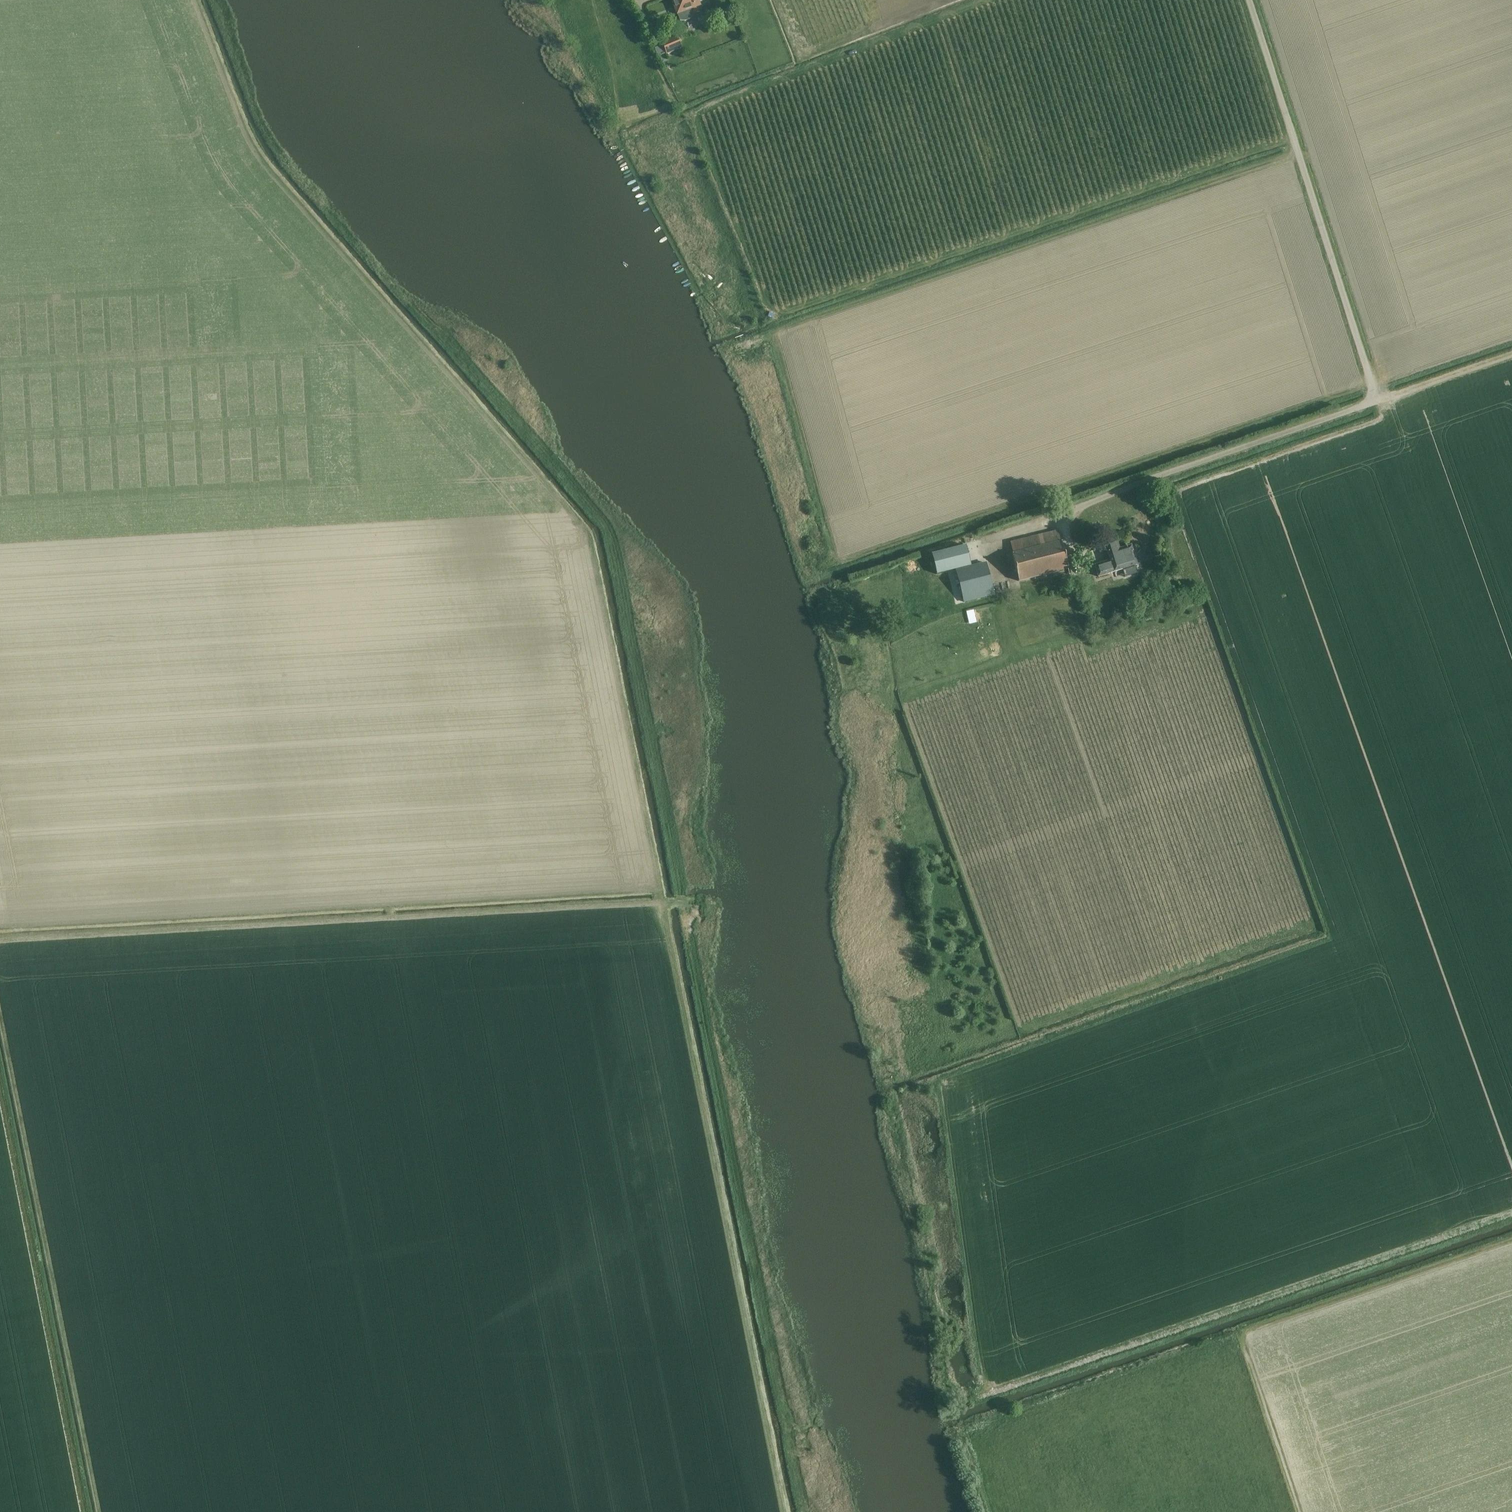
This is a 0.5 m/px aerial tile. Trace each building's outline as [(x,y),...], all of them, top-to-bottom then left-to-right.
[(674,7),(677,14),(681,22),(685,22),(690,20),(694,16),(693,14),(699,12),(697,7),(700,6),(698,1),(700,0),(672,0),(674,7)] [(661,42),(666,55),(682,48),(676,36),(661,42)] [(679,51),(664,57),(666,62),(681,56),(679,51)] [(1010,543),(1013,553),(1012,554),(1018,581),(1068,569),(1062,542),(1060,542),(1057,531),(1010,543)] [(1096,566),(1098,575),(1099,578),(1114,573),(1114,574),(1130,569),(1131,574),(1141,571),(1139,564),(1137,565),(1134,556),(1131,547),(1119,550),(1117,544),(1106,547),(1110,562),(1096,566)] [(956,569),(956,571),(967,568),(963,554),(968,553),(966,546),(932,555),(937,574),(956,569)] [(964,602),(994,595),(986,563),(967,568),(956,571),(964,602)]
